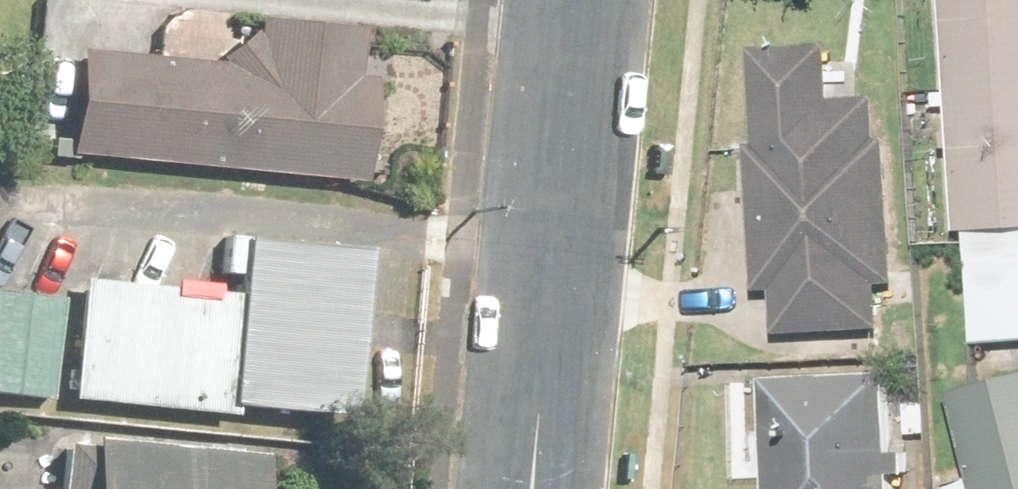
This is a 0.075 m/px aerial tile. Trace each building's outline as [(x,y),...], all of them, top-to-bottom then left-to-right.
[(896,273),(1009,269),(1001,0),(888,0),(896,273)] [(179,110),(22,100),(16,203),(307,220),(313,118),(301,117),(303,67),(181,62),(179,110)] [(834,94),(697,94),(697,379),(834,379),(834,94)] [(345,285),(184,274),(171,449),(333,461),(345,285)] [(994,280),(903,285),(909,400),(1000,395),(994,280)] [(169,335),(21,326),(13,441),(162,450),(169,335)] [(896,433),(906,488),(1017,488),(1017,437),(1013,411),(896,433)] [(705,414),(705,488),(848,488),(848,415),(705,414)]
